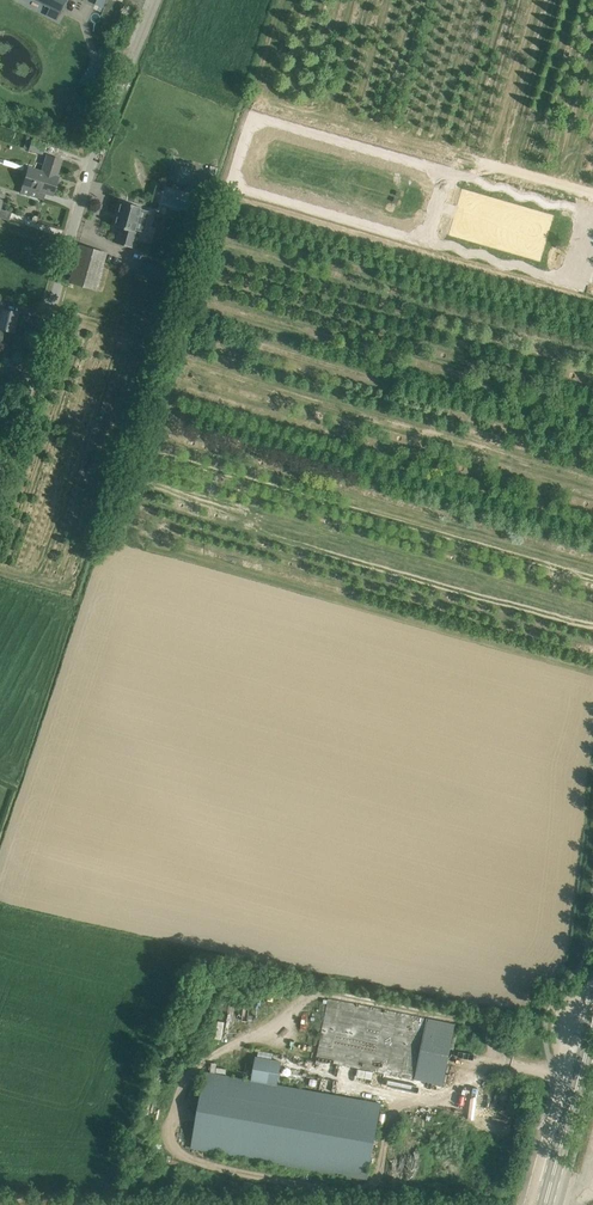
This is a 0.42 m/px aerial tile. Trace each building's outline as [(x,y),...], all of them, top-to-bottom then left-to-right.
[(61,13),(68,0),(36,0),(61,13)] [(26,139),(23,147),(43,153),(45,145),(26,139)] [(56,176),(62,159),(47,155),(42,171),(28,167),(22,187),(38,192),(39,190),(53,194),(58,177),(56,176)] [(188,168),(177,165),(174,175),(176,175),(175,181),(184,183),(188,168)] [(211,166),(209,174),(214,176),(217,167),(211,166)] [(174,200),(175,188),(168,187),(166,199),(174,200)] [(141,207),(120,201),(113,226),(120,228),(116,243),(131,247),(136,231),(134,231),(141,207)] [(107,252),(90,247),(79,244),(68,282),(96,290),(107,252)] [(0,313),(0,340),(1,340),(3,332),(2,332),(3,329),(13,331),(17,312),(2,309),(1,314),(0,313)] [(441,1021),(329,998),(317,1059),(443,1085),(444,1078),(430,1075),(441,1021)] [(221,1038),(223,1020),(212,1019),(211,1038),(221,1038)] [(477,1061),(478,1055),(446,1052),(445,1058),(477,1061)] [(251,1080),(205,1071),(191,1147),(367,1179),(381,1103),(277,1084),(281,1062),(255,1057),(251,1080)] [(448,1063),(441,1062),(439,1073),(446,1074),(448,1063)] [(409,1148),(402,1185),(423,1188),(429,1152),(409,1148)] [(128,1191),(124,1187),(118,1191),(122,1196),(128,1191)]
